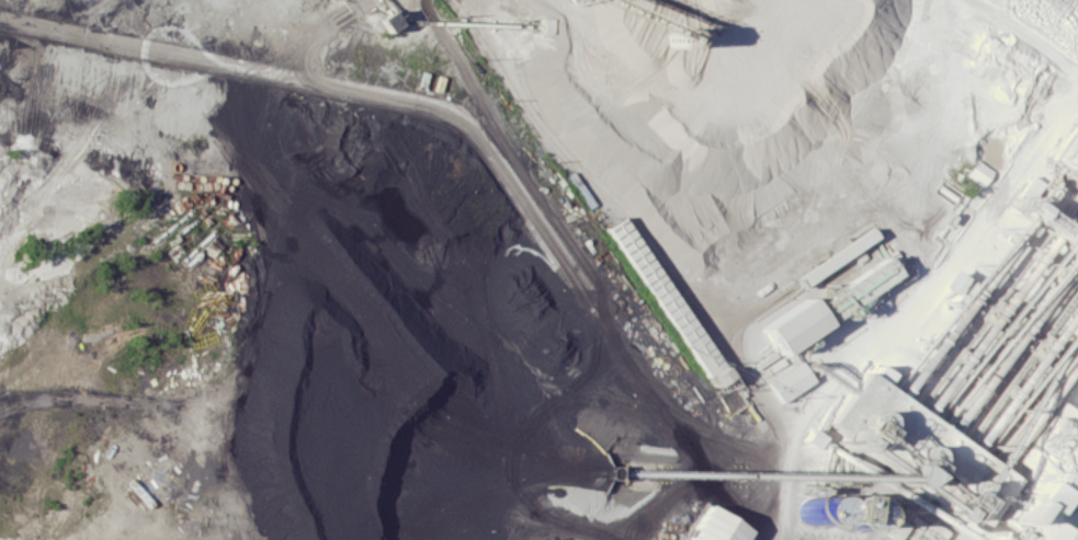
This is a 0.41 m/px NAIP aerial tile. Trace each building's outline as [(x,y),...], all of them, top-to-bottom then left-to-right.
[(761,326),(779,355),(826,326),(808,298),(761,326)] [(1055,435),(1051,440),(1039,442),(1043,445),(1048,445),(1032,465),(1034,464),(994,517),(1004,525),(1011,515),(1016,539),(1047,539),(1048,539),(1061,539),(1060,534),(1047,536),(1051,530),(1064,528),(1057,523),(1076,498),(1077,498),(1077,431),(1055,435)] [(746,529),(704,504),(683,539),(739,539),(746,529)]
